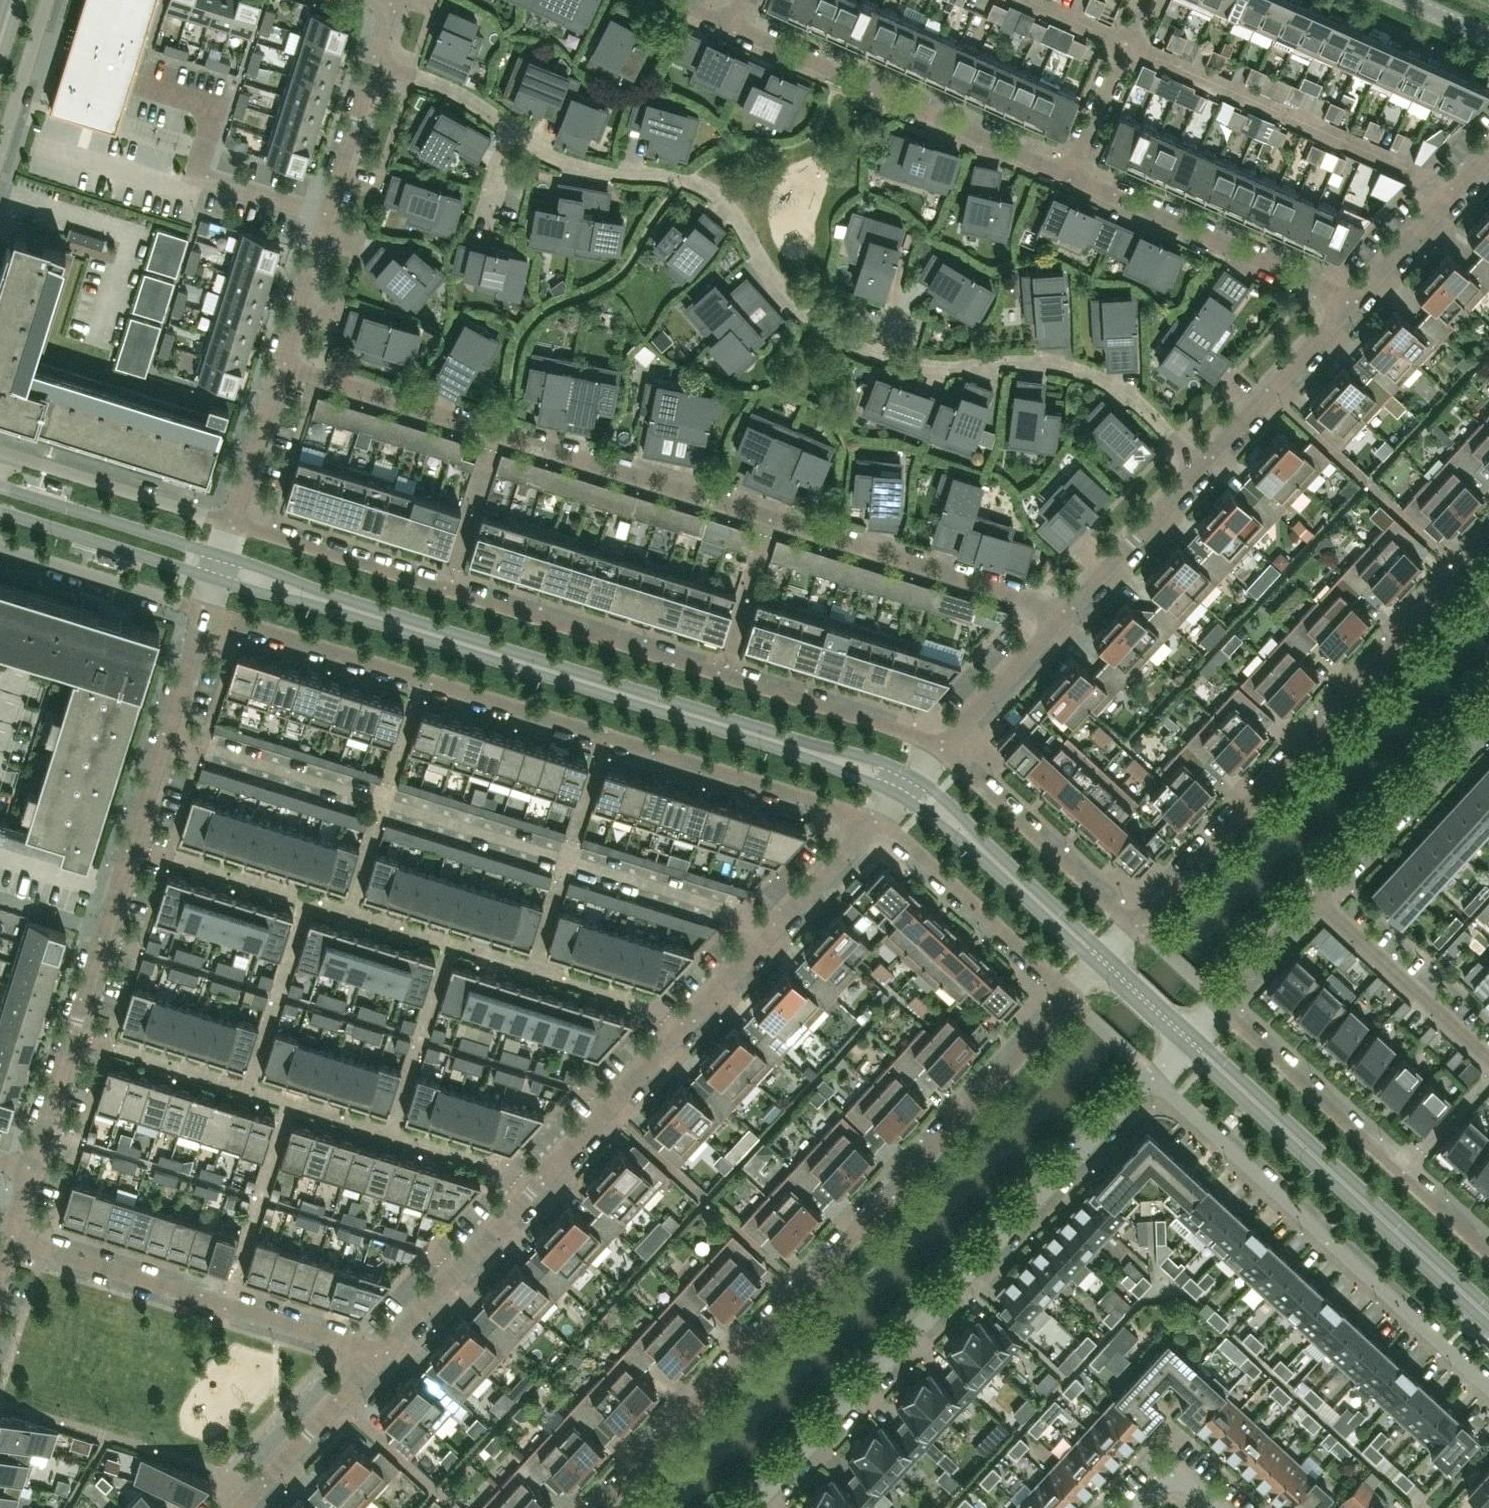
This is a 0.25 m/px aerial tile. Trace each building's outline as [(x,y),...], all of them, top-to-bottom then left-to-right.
[(116,127),(156,0),(83,0),(69,46),(50,107),(116,127)] [(192,0),(168,0),(165,10),(186,16),(192,0)] [(214,0),(192,0),(186,16),(207,23),(214,0)] [(237,0),(214,0),(207,23),(228,29),(237,0)] [(261,0),(237,0),(228,29),(249,36),(261,0)] [(594,0),(546,0),(567,9),(562,20),(581,29),(594,0)] [(789,0),(765,0),(785,9),(789,0)] [(813,0),(789,0),(785,9),(795,13),(795,16),(804,20),(805,18),(806,15),(813,0)] [(837,0),(813,0),(806,15),(805,18),(815,22),(814,24),(824,29),(825,26),(837,0)] [(860,0),(859,1),(858,0),(837,0),(825,26),(835,31),(834,33),(844,37),(845,35),(860,0)] [(882,5),(869,0),(860,0),(845,35),(855,40),(854,42),(863,46),(864,44),(882,5)] [(1097,0),(1088,0),(1084,8),(1091,12),(1097,0)] [(1105,0),(1097,0),(1091,12),(1099,15),(1105,0)] [(1218,0),(1194,0),(1192,5),(1212,14),(1218,0)] [(1241,0),(1218,0),(1212,14),(1214,10),(1233,18),(1241,0)] [(1265,0),(1241,0),(1233,18),(1253,27),(1265,0)] [(1289,0),(1265,0),(1253,27),(1273,36),(1289,0)] [(1309,8),(1310,6),(1300,1),(1300,0),(1289,0),(1273,36),(1292,44),(1293,44),(1309,8)] [(630,38),(635,27),(623,21),(630,8),(618,1),(605,26),(606,26),(587,62),(606,72),(607,70),(606,70),(611,61),(632,71),(645,46),(630,38)] [(994,19),(1000,4),(993,1),(986,16),(994,19)] [(1001,22),(1007,7),(1000,4),(994,19),(1001,22)] [(1310,58),(1328,17),(1330,15),(1319,10),(1320,8),(1311,4),(1310,6),(1309,8),(1293,44),(1292,44),(1290,49),(1310,58)] [(884,53),(901,14),(882,5),(864,44),(874,48),(874,50),(883,55),(884,53)] [(272,22),(275,11),(266,8),(263,19),(272,22)] [(462,52),(471,31),(476,19),(450,8),(445,20),(440,31),(437,30),(437,31),(440,32),(427,61),(464,77),(473,57),(462,52)] [(341,44),(348,22),(309,10),(302,31),(341,44)] [(1332,62),(1348,26),(1349,23),(1339,19),(1340,17),(1331,13),(1330,15),(1328,17),(1310,58),(1311,58),(1313,53),(1332,62)] [(904,61),(921,23),(901,14),(884,53),(894,57),(893,59),(903,64),(904,61)] [(981,35),(985,20),(971,16),(967,32),(981,35)] [(268,34),(272,22),(263,19),(259,31),(268,34)] [(1033,36),(1040,22),(1032,19),(1026,33),(1033,36)] [(1352,71),(1368,35),(1369,32),(1359,28),(1360,26),(1350,21),(1349,23),(1348,26),(1332,62),(1352,71)] [(1040,40),(1047,25),(1040,22),(1033,36),(1040,40)] [(924,70),(941,32),(921,23),(904,61),(914,66),(913,68),(923,72),(924,70)] [(1173,48),(1179,33),(1172,30),(1166,45),(1173,48)] [(1372,79),(1388,43),(1388,44),(1389,41),(1379,36),(1380,34),(1370,30),(1369,32),(1368,35),(1352,71),(1371,79),(1372,79)] [(335,64),(341,44),(302,31),(295,52),(335,64)] [(685,62),(697,36),(684,31),(673,56),(685,62)] [(943,79),(961,40),(941,32),(924,70),(934,75),(933,77),(942,81),(943,79)] [(1180,51),(1187,36),(1179,33),(1173,48),(1180,51)] [(1073,54),(1079,39),(1071,36),(1065,51),(1073,54)] [(1080,57),(1086,42),(1079,39),(1073,54),(1080,57)] [(1389,93),(1407,52),(1409,50),(1398,45),(1399,43),(1390,39),(1389,41),(1388,44),(1388,43),(1372,79),(1371,79),(1369,84),(1389,93)] [(962,90),(963,88),(980,49),(961,40),(943,79),(953,83),(953,85),(962,90)] [(732,95),(748,59),(727,50),(729,47),(727,46),(726,49),(708,41),(696,67),(717,76),(712,87),(732,95)] [(175,54),(178,46),(166,42),(163,51),(175,54)] [(186,58),(189,49),(178,46),(175,54),(186,58)] [(1212,65),(1219,51),(1212,47),(1205,62),(1212,65)] [(1411,97),(1427,61),(1428,59),(1418,54),(1419,52),(1410,48),(1409,50),(1407,52),(1389,93),(1390,93),(1392,89),(1411,97)] [(259,63),(262,52),(254,49),(250,61),(259,63)] [(983,97),(1000,58),(980,49),(963,88),(973,92),(972,94),(982,99),(983,97)] [(1220,69),(1226,54),(1219,51),(1212,65),(1220,69)] [(328,85),(335,64),(295,52),(289,73),(328,85)] [(216,67),(219,58),(207,55),(205,63),(216,67)] [(1433,102),(1447,70),(1448,67),(1438,63),(1439,61),(1429,56),(1428,59),(1427,61),(1411,97),(1431,106),(1433,102)] [(228,71),(230,62),(219,58),(216,67),(228,71)] [(558,98),(568,73),(556,68),(530,58),(521,81),(510,76),(503,95),(530,106),(529,108),(530,109),(531,106),(540,109),(546,93),(558,98)] [(1002,107),(1003,105),(1020,67),(1000,58),(983,97),(993,101),(992,103),(1002,107)] [(255,75),(259,63),(250,61),(246,72),(255,75)] [(1252,83),(1258,68),(1251,65),(1245,80),(1252,83)] [(1022,114),(1040,76),(1020,67),(1003,105),(1013,110),(1012,112),(1021,116),(1022,114)] [(1485,93),(1488,88),(1488,85),(1448,67),(1447,70),(1433,102),(1463,115),(1463,116),(1485,93)] [(1259,86),(1266,71),(1258,68),(1252,83),(1259,86)] [(800,104),(808,85),(781,73),(782,71),(781,70),(780,73),(771,69),(764,85),(753,80),(742,105),(754,110),(779,121),(789,99),(800,104)] [(1154,90),(1161,75),(1153,72),(1147,87),(1154,90)] [(322,106),(328,85),(289,73),(283,93),(322,106)] [(582,146),(598,105),(573,95),(580,78),(568,73),(558,98),(569,102),(556,135),(564,139),(563,142),(564,142),(566,139),(582,146)] [(1162,93),(1168,79),(1161,75),(1154,90),(1162,93)] [(1044,120),(1059,84),(1040,76),(1022,114),(1032,118),(1032,120),(1041,125),(1042,123),(1043,120),(1044,120)] [(1291,100),(1298,86),(1291,83),(1284,97),(1291,100)] [(1063,132),(1080,93),(1079,93),(1059,84),(1044,120),(1043,120),(1042,123),(1063,132)] [(1299,104),(1305,89),(1298,86),(1291,100),(1299,104)] [(246,105),(249,93),(241,90),(237,102),(246,105)] [(1194,108),(1200,93),(1193,90),(1186,104),(1194,108)] [(316,126),(322,106),(283,93),(276,114),(316,126)] [(1201,111),(1208,96),(1200,93),(1194,108),(1201,111)] [(693,135),(699,115),(659,104),(660,104),(648,100),(640,126),(652,130),(648,146),(656,149),(656,152),(657,152),(658,149),(675,154),(681,132),(693,135)] [(1331,118),(1337,103),(1330,100),(1324,115),(1331,118)] [(242,116),(246,105),(237,102),(234,113),(242,116)] [(458,143),(455,142),(460,134),(484,147),(491,135),(431,103),(421,121),(432,127),(420,147),(445,161),(455,143),(457,144),(458,143)] [(1338,121),(1345,107),(1337,103),(1331,118),(1338,121)] [(1233,125),(1240,111),(1232,107),(1226,122),(1233,125)] [(1125,156),(1140,120),(1121,112),(1121,111),(1120,111),(1103,150),(1124,159),(1125,156)] [(1241,128),(1247,114),(1240,111),(1233,125),(1241,128)] [(309,147),(316,126),(276,114),(270,135),(309,147)] [(1370,135),(1377,121),(1370,118),(1363,132),(1370,135)] [(1144,165),(1160,129),(1140,120),(1125,156),(1124,159),(1134,164),(1133,166),(1142,170),(1143,168),(1145,165),(1144,165)] [(1378,139),(1384,124),(1377,121),(1370,135),(1378,139)] [(1273,143),(1279,128),(1272,125),(1265,140),(1273,143)] [(1280,146),(1287,131),(1279,128),(1273,143),(1280,146)] [(1164,174),(1180,138),(1160,129),(1144,165),(1145,165),(1143,168),(1154,172),(1153,174),(1162,179),(1163,177),(1164,174)] [(1397,147),(1404,133),(1397,130),(1390,144),(1397,147)] [(233,145),(237,134),(228,131),(224,143),(233,145)] [(950,179),(959,152),(923,141),(924,138),(922,137),(921,140),(892,131),(883,158),(906,165),(903,177),(922,182),(925,171),(950,179)] [(302,168),(309,147),(270,135),(263,156),(302,168)] [(1429,153),(1439,142),(1439,141),(1437,143),(1422,137),(1413,159),(1421,162),(1429,153)] [(1184,183),(1200,147),(1180,138),(1164,174),(1163,177),(1173,181),(1172,183),(1182,188),(1183,185),(1184,183)] [(1312,160),(1319,146),(1311,142),(1305,157),(1312,160)] [(1320,163),(1326,149),(1319,146),(1312,160),(1320,163)] [(1203,191),(1220,156),(1200,147),(1184,183),(1183,185),(1193,190),(1192,192),(1202,196),(1203,194),(1204,192),(1203,191)] [(1339,172),(1346,158),(1338,154),(1332,169),(1339,172)] [(1223,200),(1240,164),(1220,156),(1203,191),(1204,192),(1203,194),(1213,199),(1212,201),(1221,205),(1222,203),(1223,200)] [(1004,238),(1012,198),(1000,196),(1000,193),(999,192),(999,195),(982,192),(988,165),(974,162),(969,189),(963,217),(987,222),(985,234),(1004,238)] [(1243,209),(1259,173),(1240,164),(1223,200),(1222,203),(1233,207),(1232,209),(1241,214),(1242,212),(1243,209)] [(1388,198),(1402,182),(1405,180),(1405,179),(1380,168),(1370,190),(1388,198)] [(1262,218),(1279,182),(1259,173),(1243,209),(1242,212),(1252,216),(1251,218),(1261,223),(1262,220),(1263,218),(1262,218)] [(449,233),(461,194),(439,188),(440,185),(439,184),(438,187),(419,181),(407,178),(402,192),(388,187),(384,200),(411,209),(433,215),(430,225),(429,225),(429,227),(449,233)] [(1282,229),(1297,195),(1299,191),(1279,182),(1262,218),(1263,218),(1262,220),(1272,225),(1271,227),(1281,231),(1282,229)] [(573,252),(585,185),(572,183),(567,210),(558,208),(559,205),(557,205),(557,208),(537,205),(532,232),(555,237),(553,247),(553,248),(573,252)] [(618,247),(622,220),(603,216),(603,213),(602,213),(601,216),(593,214),(597,187),(585,185),(573,252),(574,252),(576,240),(618,247)] [(1095,244),(1106,218),(1076,204),(1077,202),(1076,201),(1075,204),(1054,195),(1038,231),(1057,240),(1058,238),(1057,238),(1061,229),(1083,239),(1095,244)] [(1301,238),(1319,199),(1318,199),(1316,204),(1297,195),(1282,229),(1292,234),(1291,236),(1300,240),(1301,238)] [(1321,247),(1338,208),(1319,199),(1301,238),(1312,243),(1311,244),(1320,249),(1321,247)] [(1344,246),(1363,224),(1369,217),(1340,204),(1338,208),(1321,247),(1336,254),(1344,246)] [(1483,214),(1481,212),(1481,213),(1488,220),(1488,207),(1483,214)] [(1481,213),(1480,213),(1482,215),(1466,232),(1485,250),(1476,259),(1475,259),(1488,272),(1488,220),(1481,213)] [(894,256),(903,226),(865,214),(858,234),(860,235),(860,234),(870,237),(855,285),(882,293),(886,280),(890,268),(893,257),(896,258),(897,257),(894,256)] [(206,232),(210,220),(201,218),(198,229),(206,232)] [(689,271),(725,228),(715,219),(705,231),(694,222),(687,232),(684,230),(686,228),(685,227),(683,229),(673,221),(655,243),(689,271)] [(1118,254),(1129,228),(1117,222),(1105,249),(1118,254)] [(102,245),(105,235),(69,224),(65,234),(102,245)] [(176,274),(188,237),(158,227),(146,265),(176,274)] [(273,262),(280,241),(241,229),(234,250),(273,262)] [(55,282),(66,248),(15,232),(4,266),(55,282)] [(1164,288),(1180,251),(1160,242),(1161,239),(1160,238),(1159,241),(1140,233),(1129,259),(1150,268),(1146,278),(1145,278),(1145,279),(1164,288)] [(521,286),(527,258),(497,251),(498,248),(496,248),(496,251),(471,245),(464,273),(478,276),(475,287),(494,292),(497,280),(521,286)] [(197,261),(201,250),(192,247),(188,259),(197,261)] [(420,284),(435,266),(414,248),(405,258),(403,256),(402,257),(405,259),(402,261),(393,253),(384,263),(373,253),(364,264),(385,282),(416,307),(430,291),(428,290),(420,284)] [(267,283),(273,262),(234,250),(227,271),(267,283)] [(1488,286),(1488,272),(1475,259),(1474,260),(1475,260),(1466,270),(1447,252),(1431,270),(1429,269),(1463,300),(1462,301),(1469,307),(1488,286)] [(972,321),(992,287),(972,275),(974,273),(973,272),(971,275),(943,258),(928,283),(960,301),(955,310),(954,309),(954,311),(972,321)] [(194,273),(197,261),(188,259),(185,270),(194,273)] [(55,282),(4,266),(0,279),(0,301),(45,315),(55,282)] [(1447,317),(1462,301),(1463,300),(1429,269),(1428,269),(1430,271),(1413,289),(1433,306),(1424,316),(1423,315),(1423,316),(1443,335),(1454,324),(1447,317)] [(1038,334),(1067,332),(1064,294),(1067,294),(1067,293),(1064,293),(1062,270),(1034,272),(1036,297),(1024,298),(1025,317),(1037,317),(1038,334)] [(174,280),(145,271),(133,309),(162,318),(174,280)] [(260,304),(267,283),(227,271),(221,292),(260,304)] [(1207,342),(1232,307),(1248,285),(1237,277),(1221,299),(1209,291),(1197,307),(1195,305),(1194,307),(1197,308),(1184,326),(1207,342)] [(744,313),(764,295),(755,285),(734,303),(729,297),(731,295),(730,294),(728,296),(714,281),(685,308),(713,340),(744,313)] [(184,303),(188,291),(179,289),(176,300),(184,303)] [(254,324),(260,304),(221,292),(215,312),(254,324)] [(1133,325),(1131,295),(1092,297),(1094,341),(1120,340),(1122,367),(1135,367),(1133,326),(1136,326),(1136,325),(1133,325)] [(181,314),(184,303),(176,300),(172,312),(181,314)] [(45,315),(0,301),(0,338),(34,348),(45,315)] [(752,342),(782,315),(773,305),(753,324),(744,313),(713,340),(710,342),(729,363),(751,343),(753,345),(754,344),(752,342)] [(1417,363),(1443,335),(1423,316),(1422,316),(1423,317),(1414,326),(1395,309),(1379,326),(1377,325),(1417,363)] [(387,349),(411,357),(419,330),(390,321),(391,318),(390,317),(389,320),(377,316),(361,311),(352,340),(368,345),(365,355),(384,361),(387,349)] [(247,345),(254,324),(215,312),(208,333),(247,345)] [(145,374),(161,324),(131,315),(115,365),(145,374)] [(463,384),(469,373),(479,379),(489,361),(478,356),(490,334),(465,321),(451,347),(448,345),(448,347),(450,348),(444,359),(431,384),(442,390),(450,377),(463,384)] [(1391,391),(1417,363),(1377,325),(1376,326),(1378,327),(1361,345),(1380,363),(1372,372),(1371,372),(1391,391)] [(1229,359),(1207,342),(1184,326),(1159,361),(1182,378),(1193,361),(1196,363),(1197,362),(1194,360),(1199,354),(1221,370),(1229,359)] [(171,344),(175,332),(166,330),(163,341),(171,344)] [(241,366),(247,345),(208,333),(202,354),(241,366)] [(664,334),(654,346),(663,354),(674,342),(664,334)] [(23,355),(31,358),(34,348),(0,338),(0,411),(5,413),(23,355)] [(168,355),(171,344),(163,341),(159,353),(168,355)] [(234,387),(241,366),(202,354),(195,375),(234,387)] [(35,422),(51,371),(30,364),(31,358),(23,355),(5,413),(35,422)] [(563,426),(576,359),(556,355),(556,357),(554,367),(531,363),(526,390),(539,393),(538,396),(539,396),(540,393),(556,396),(550,423),(563,426)] [(1465,371),(1472,363),(1463,356),(1456,363),(1465,371)] [(611,407),(616,380),(593,375),(595,365),(596,365),(596,363),(576,359),(563,426),(576,429),(579,413),(595,416),(596,407),(598,408),(598,405),(611,407)] [(1365,419),(1391,391),(1371,372),(1370,373),(1371,373),(1362,383),(1343,365),(1327,383),(1325,381),(1325,382),(1365,419)] [(63,431),(79,379),(51,371),(35,422),(63,431)] [(916,432),(930,394),(918,390),(899,383),(900,380),(899,379),(898,382),(877,374),(867,401),(903,414),(899,425),(916,432)] [(1053,450),(1058,410),(1045,408),(1045,405),(1044,405),(1044,408),(1027,406),(1031,378),(1017,377),(1010,432),(1034,435),(1033,447),(1053,450)] [(92,440),(108,388),(79,379),(63,431),(92,440)] [(676,431),(685,387),(658,382),(652,411),(649,411),(649,412),(652,413),(649,425),(644,452),(657,455),(663,428),(676,431)] [(1339,448),(1365,419),(1325,382),(1324,382),(1326,384),(1309,402),(1328,419),(1320,429),(1319,428),(1318,429),(1339,448)] [(972,440),(993,388),(980,383),(970,409),(955,403),(956,401),(955,400),(953,403),(941,398),(927,436),(946,443),(950,432),(972,440)] [(698,463),(706,423),(708,424),(709,422),(706,422),(712,392),(685,387),(676,431),(690,433),(685,460),(698,463)] [(120,449),(136,397),(108,388),(92,440),(120,449)] [(149,458),(165,406),(136,397),(120,449),(149,458)] [(331,398),(329,421),(335,423),(342,402),(343,402),(331,398)] [(353,405),(352,428),(358,430),(365,409),(365,410),(366,409),(353,405)] [(177,467),(194,415),(165,406),(149,458),(177,467)] [(1151,445),(1135,430),(1137,428),(1136,427),(1134,429),(1110,407),(1090,428),(1132,466),(1151,445)] [(1480,421),(1488,429),(1488,411),(1480,421)] [(376,412),(375,435),(381,437),(388,416),(388,417),(389,416),(376,412)] [(206,476),(223,424),(194,415),(177,467),(206,476)] [(399,419),(398,442),(404,444),(411,424),(412,423),(399,419)] [(766,489),(793,427),(774,419),(769,430),(748,421),(737,447),(756,455),(755,458),(756,458),(750,470),(758,474),(754,484),(766,489)] [(1480,421),(1454,449),(1475,468),(1475,467),(1483,458),(1488,463),(1488,429),(1480,421)] [(422,426),(421,449),(426,451),(427,451),(433,431),(434,431),(434,430),(422,426)] [(817,481),(828,455),(806,446),(810,436),(811,436),(811,435),(793,427),(766,489),(778,494),(783,484),(791,487),(796,475),(797,476),(798,473),(817,481)] [(1304,486),(1330,458),(1331,457),(1310,438),(1309,439),(1310,439),(1301,449),(1282,431),(1265,449),(1264,448),(1263,448),(1304,486)] [(444,433),(443,456),(447,457),(454,437),(455,437),(455,436),(444,433)] [(472,449),(465,446),(462,455),(469,458),(472,449)] [(1278,514),(1304,486),(1263,448),(1263,449),(1265,450),(1248,468),(1267,485),(1259,495),(1258,494),(1258,495),(1278,514)] [(421,449),(418,458),(424,460),(426,451),(421,449)] [(1465,478),(1474,468),(1474,469),(1475,468),(1454,449),(1428,477),(1469,515),(1468,513),(1484,495),(1465,478)] [(1013,465),(1036,466),(1036,454),(1014,453),(1013,465)] [(475,460),(461,455),(458,465),(472,469),(475,460)] [(514,455),(512,478),(519,480),(525,459),(526,459),(514,455)] [(309,506),(324,456),(322,463),(299,456),(285,499),(309,506)] [(332,514),(347,463),(324,456),(309,506),(332,514)] [(872,498),(871,510),(884,511),(882,527),(896,528),(901,473),(879,470),(880,458),(858,456),(854,496),(867,498),(867,501),(868,501),(868,498),(872,498)] [(537,462),(535,485),(542,487),(548,466),(549,467),(549,466),(537,462)] [(355,521),(370,471),(347,463),(332,514),(355,521)] [(1086,516),(1108,493),(1078,465),(1063,482),(1071,490),(1057,506),(1048,516),(1069,535),(1078,525),(1086,517),(1088,519),(1089,518),(1086,516)] [(560,469),(558,492),(565,494),(571,473),(572,474),(572,473),(560,469)] [(378,528),(393,478),(370,471),(355,521),(378,528)] [(972,511),(981,482),(953,473),(945,502),(942,501),(942,503),(945,503),(941,516),(966,524),(972,511)] [(583,476),(581,499),(588,501),(594,481),(595,481),(595,480),(583,476)] [(1469,515),(1428,477),(1401,506),(1422,525),(1423,524),(1422,524),(1431,514),(1450,532),(1467,514),(1468,516),(1469,515)] [(401,535),(414,492),(392,485),(394,478),(393,478),(378,528),(401,535)] [(606,483),(604,506),(610,508),(617,488),(618,488),(618,487),(606,483)] [(1252,542),(1278,514),(1258,495),(1257,495),(1258,496),(1249,505),(1230,488),(1213,506),(1212,504),(1211,504),(1252,542)] [(628,490),(627,513),(633,515),(640,495),(641,494),(628,490)] [(424,542),(437,499),(414,492),(401,535),(424,542)] [(1372,497),(1352,509),(1361,524),(1354,528),(1360,537),(1386,521),(1372,497)] [(651,498),(650,520),(656,522),(663,502),(664,501),(651,498)] [(447,549),(461,506),(437,499),(424,542),(447,549)] [(1226,570),(1252,542),(1211,504),(1211,505),(1213,506),(1196,524),(1215,542),(1206,551),(1205,551),(1226,570)] [(674,505),(673,527),(679,529),(686,509),(687,509),(674,505)] [(1001,562),(1009,536),(986,529),(989,519),(990,519),(990,517),(972,511),(966,524),(958,549),(980,556),(979,559),(980,559),(981,556),(1001,562)] [(697,512),(696,535),(702,537),(708,516),(709,516),(697,512)] [(492,563),(508,513),(507,513),(505,520),(482,513),(469,556),(492,563)] [(515,571),(531,520),(508,513),(492,563),(515,571)] [(1404,544),(1413,535),(1414,534),(1393,515),(1367,544),(1408,581),(1407,579),(1423,562),(1404,544)] [(1297,517),(1290,525),(1306,540),(1314,532),(1297,517)] [(720,519),(719,542),(725,544),(731,523),(732,524),(732,523),(720,519)] [(911,519),(908,531),(915,533),(918,521),(911,519)] [(538,578),(554,528),(531,520),(515,571),(538,578)] [(742,549),(748,551),(755,530),(743,526),(742,549)] [(561,585),(577,535),(554,528),(538,578),(561,585)] [(584,592),(599,542),(597,549),(575,542),(577,535),(561,585),(584,592)] [(1025,570),(1033,543),(1020,539),(1012,566),(1025,570)] [(789,540),(787,563),(794,565),(800,545),(801,545),(801,544),(789,540)] [(607,599),(622,549),(599,542),(584,592),(607,599)] [(1200,599),(1226,570),(1205,551),(1205,552),(1206,552),(1197,562),(1178,544),(1161,562),(1160,560),(1159,561),(1200,599)] [(1408,581),(1367,544),(1341,572),(1362,591),(1362,590),(1361,590),(1370,580),(1389,598),(1406,580),(1407,582),(1408,581)] [(812,548),(810,570),(817,572),(823,552),(824,552),(824,551),(812,548)] [(630,606),(645,556),(644,556),(642,563),(621,556),(623,549),(622,549),(607,599),(630,606)] [(1280,550),(1271,559),(1280,568),(1289,559),(1280,550)] [(835,555),(833,577),(840,579),(846,559),(847,559),(847,558),(835,555)] [(653,613),(668,563),(645,556),(630,606),(653,613)] [(1174,627),(1200,599),(1159,561),(1159,562),(1160,563),(1144,581),(1163,598),(1154,608),(1154,607),(1153,608),(1174,627)] [(858,562),(856,585),(863,587),(869,566),(870,566),(858,562)] [(676,620),(689,577),(668,571),(670,564),(668,563),(653,613),(676,620)] [(881,569),(879,592),(885,594),(892,573),(893,574),(893,573),(881,569)] [(1352,600),(1361,591),(1362,591),(1341,572),(1315,600),(1356,638),(1356,637),(1354,636),(1371,618),(1352,600)] [(903,576),(902,599),(908,601),(915,580),(916,581),(916,580),(903,576)] [(699,628),(712,585),(689,577),(676,620),(699,628)] [(115,773),(160,631),(132,623),(0,582),(0,645),(80,670),(78,676),(74,675),(25,831),(64,842),(60,854),(87,863),(115,773)] [(926,583),(925,606),(931,608),(938,588),(939,587),(926,583)] [(722,635),(736,592),(735,592),(712,585),(699,628),(722,635)] [(967,598),(964,597),(963,597),(962,597),(962,596),(960,596),(954,615),(971,620),(972,618),(978,600),(978,599),(968,596),(967,598)] [(767,649),(780,606),(780,605),(757,598),(744,642),(767,649)] [(790,656),(806,606),(782,599),(780,605),(780,606),(767,649),(790,656)] [(1356,638),(1315,600),(1289,628),(1310,647),(1309,646),(1318,637),(1337,654),(1354,637),(1355,638),(1356,638)] [(1148,655),(1174,627),(1153,608),(1153,609),(1145,618),(1126,601),(1109,619),(1108,617),(1107,618),(1148,655)] [(813,663),(829,613),(806,606),(790,656),(813,663)] [(1242,630),(1260,650),(1283,630),(1265,609),(1242,630)] [(836,670),(852,620),(829,613),(813,663),(836,670)] [(1122,683),(1148,655),(1107,618),(1108,619),(1092,637),(1111,655),(1102,664),(1101,664),(1122,683)] [(859,678),(875,628),(852,620),(836,670),(859,678)] [(882,685),(898,635),(875,628),(859,678),(882,685)] [(1300,657),(1309,647),(1309,648),(1310,647),(1289,628),(1263,656),(1304,694),(1302,692),(1319,674),(1300,657)] [(905,692),(920,642),(898,635),(882,685),(905,692)] [(927,699),(960,662),(919,649),(921,642),(920,642),(905,692),(927,699)] [(1221,646),(1210,658),(1217,664),(1228,653),(1221,646)] [(246,697),(259,658),(237,652),(232,669),(225,691),(246,697)] [(1304,694),(1263,656),(1240,682),(1260,701),(1261,700),(1261,699),(1266,693),(1285,711),(1302,693),(1303,695),(1304,694)] [(1096,712),(1122,683),(1101,664),(1101,665),(1093,675),(1074,657),(1057,675),(1056,673),(1055,674),(1096,712)] [(267,704),(279,665),(259,658),(246,697),(267,704)] [(1217,664),(1210,658),(1199,669),(1206,676),(1217,664)] [(288,710),(300,671),(279,665),(267,704),(288,710)] [(308,716),(321,677),(300,671),(288,710),(308,716)] [(1096,712),(1055,674),(1056,676),(1027,708),(1026,707),(1039,719),(1052,705),(1072,723),(1089,706),(1096,712)] [(329,723),(341,684),(321,677),(308,716),(329,723)] [(350,729),(362,690),(341,684),(329,723),(350,729)] [(1248,713),(1257,704),(1258,703),(1237,684),(1211,713),(1252,751),(1252,750),(1250,749),(1267,731),(1248,713)] [(370,736),(383,697),(362,690),(350,729),(370,736)] [(392,742),(404,703),(383,697),(370,736),(392,742)] [(1048,755),(1026,734),(1039,719),(1026,707),(1025,708),(1026,708),(996,741),(1012,757),(1011,758),(1012,759),(1013,757),(1031,774),(1048,755)] [(430,754),(442,715),(421,709),(409,748),(430,754)] [(1252,751),(1211,713),(1185,741),(1205,760),(1206,760),(1205,759),(1214,750),(1233,767),(1250,750),(1251,751),(1252,751)] [(451,761),(463,722),(442,715),(430,754),(451,761)] [(225,732),(228,725),(216,721),(213,729),(225,732)] [(471,767),(483,728),(463,722),(451,761),(471,767)] [(1097,738),(1105,730),(1098,724),(1090,732),(1097,738)] [(492,774),(504,735),(483,728),(471,767),(492,774)] [(255,742),(258,734),(246,730),(244,738),(255,742)] [(1111,736),(1105,730),(1097,738),(1103,745),(1111,736)] [(266,745),(269,737),(258,734),(255,742),(266,745)] [(1047,792),(1085,751),(1067,734),(1048,755),(1031,774),(1030,775),(1031,775),(1032,774),(1048,790),(1047,792)] [(513,780),(525,741),(504,735),(492,774),(513,780)] [(1137,737),(1130,745),(1138,751),(1142,746),(1142,742),(1137,737)] [(533,786),(545,748),(525,741),(513,780),(533,786)] [(1196,770),(1205,760),(1205,761),(1205,760),(1185,741),(1159,769),(1200,807),(1198,805),(1215,787),(1196,770)] [(296,755),(299,747),(288,743),(285,751),(296,755)] [(308,758),(310,750),(299,747),(296,755),(308,758)] [(554,793),(566,754),(545,748),(533,786),(554,793)] [(1066,808),(1103,767),(1085,751),(1047,792),(1048,792),(1049,791),(1066,806),(1065,807),(1066,808)] [(575,799),(587,761),(566,754),(554,793),(575,799)] [(338,767),(340,760),(329,756),(326,764),(338,767)] [(1132,771),(1140,762),(1134,756),(1125,765),(1132,771)] [(349,771),(351,763),(340,760),(338,767),(349,771)] [(1139,777),(1147,768),(1140,762),(1132,771),(1139,777)] [(1476,778),(1488,790),(1488,764),(1476,778)] [(211,780),(215,769),(202,765),(198,776),(211,780)] [(614,811),(626,773),(605,766),(592,805),(614,811)] [(1083,825),(1120,784),(1103,767),(1066,808),(1067,807),(1084,822),(1082,824),(1083,825)] [(380,780),(382,773),(370,769),(368,777),(380,780)] [(1168,838),(1198,806),(1199,808),(1200,807),(1159,769),(1158,770),(1165,776),(1149,794),(1169,813),(1156,827),(1169,839),(1168,838)] [(634,818),(647,779),(626,773),(614,811),(634,818)] [(240,790),(244,778),(230,774),(226,785),(240,790)] [(254,794),(258,782),(244,778),(240,790),(254,794)] [(409,790),(411,782),(399,778),(397,786),(409,790)] [(1476,778),(1461,794),(1488,820),(1488,790),(1476,778)] [(655,824),(667,785),(647,779),(634,818),(655,824)] [(1120,821),(1138,800),(1120,784),(1083,825),(1085,823),(1101,839),(1100,840),(1101,840),(1119,820),(1120,821)] [(676,831),(688,792),(667,785),(655,824),(676,831)] [(282,802),(285,791),(271,787),(268,798),(282,802)] [(439,799),(441,791),(430,788),(428,795),(439,799)] [(296,807),(299,795),(285,791),(282,802),(296,807)] [(450,802),(453,795),(441,791),(439,799),(450,802)] [(696,837),(708,798),(688,792),(676,831),(696,837)] [(1461,794),(1447,810),(1477,838),(1488,825),(1488,820),(1461,794)] [(201,843),(214,801),(193,795),(184,824),(180,837),(201,843)] [(717,844),(729,805),(708,798),(696,837),(717,844)] [(323,815),(326,804),(313,799),(309,811),(323,815)] [(483,804),(471,800),(469,808),(480,812),(483,804)] [(222,850),(234,812),(214,805),(215,802),(214,801),(201,843),(222,850)] [(337,820),(340,808),(326,804),(323,815),(337,820)] [(491,815),(494,807),(483,804),(480,812),(491,815)] [(738,850),(750,811),(729,805),(717,844),(738,850)] [(1477,838),(1447,810),(1432,826),(1462,854),(1477,838)] [(758,856),(770,817),(750,811),(738,850),(758,856)] [(242,856),(254,818),(234,812),(222,850),(242,856)] [(365,828),(368,817),(356,813),(352,824),(365,828)] [(521,825),(524,817),(513,813),(510,821),(521,825)] [(533,828),(535,820),(524,817),(521,825),(533,828)] [(794,842),(806,829),(770,817),(758,856),(775,862),(794,842)] [(263,863),(275,825),(254,818),(242,856),(263,863)] [(1137,872),(1167,839),(1168,840),(1169,839),(1156,827),(1142,842),(1120,821),(1119,820),(1101,840),(1101,841),(1102,840),(1120,856),(1118,857),(1119,858),(1121,857),(1137,872)] [(395,838),(398,826),(386,822),(382,834),(395,838)] [(284,869),(295,831),(275,825),(263,863),(284,869)] [(563,838),(566,830),(554,826),(551,834),(563,838)] [(1462,854),(1432,826),(1417,842),(1447,870),(1462,854)] [(304,876),(316,837),(295,831),(284,869),(304,876)] [(424,847),(428,835),(414,831),(410,842),(424,847)] [(438,851),(442,840),(428,835),(424,847),(438,851)] [(593,847),(595,839),(583,835),(581,843),(593,847)] [(325,882),(338,840),(337,840),(336,844),(316,837),(304,876),(325,882)] [(346,889),(359,847),(338,840),(325,882),(346,889)] [(1447,870),(1417,842),(1403,858),(1433,886),(1447,870)] [(465,860),(469,848),(455,844),(451,855),(465,860)] [(623,856),(625,848),(614,845),(611,852),(623,856)] [(479,864),(483,852),(469,848),(465,860),(479,864)] [(634,860),(636,852),(625,848),(623,856),(634,860)] [(669,851),(666,861),(677,865),(686,867),(689,857),(669,851)] [(385,901),(398,859),(376,852),(363,894),(385,901)] [(506,872),(510,861),(496,857),(493,868),(506,872)] [(664,869),(666,861),(655,858),(652,865),(664,869)] [(1433,886),(1403,858),(1388,874),(1418,902),(1433,886)] [(405,907),(417,869),(397,863),(398,859),(385,901),(405,907)] [(520,877),(524,865),(510,861),(506,872),(520,877)] [(675,872),(677,865),(666,861),(664,869),(675,872)] [(917,897),(899,881),(901,879),(900,878),(898,880),(882,865),(864,885),(854,895),(851,898),(851,897),(850,898),(863,910),(877,895),(899,916),(900,917),(918,897),(918,896),(917,897)] [(426,913),(438,875),(417,869),(405,907),(426,913)] [(548,885),(552,874),(539,870),(536,881),(548,885)] [(705,882),(707,874),(696,870),(694,878),(705,882)] [(716,885),(719,877),(707,874),(705,882),(716,885)] [(1418,902),(1388,874),(1373,891),(1388,904),(1389,905),(1386,908),(1400,921),(1418,902)] [(176,924),(189,882),(168,875),(155,917),(176,924)] [(447,920),(458,882),(438,875),(426,913),(447,920)] [(856,877),(846,888),(854,895),(864,885),(856,877)] [(578,895),(582,883),(569,879),(566,891),(578,895)] [(198,926),(210,888),(189,882),(176,924),(177,924),(178,920),(198,926)] [(467,926),(479,888),(458,882),(447,920),(467,926)] [(1488,891),(1488,886),(1485,882),(1474,894),(1480,900),(1488,891)] [(746,894),(752,888),(752,887),(737,883),(735,891),(745,894),(746,894)] [(775,886),(759,901),(771,915),(787,899),(775,886)] [(219,933),(230,894),(210,888),(198,926),(219,933)] [(488,933),(500,894),(479,888),(467,926),(488,933)] [(608,904),(611,892),(597,888),(594,899),(608,904)] [(622,908),(625,897),(611,892),(608,904),(622,908)] [(239,939),(251,901),(230,894),(219,933),(239,939)] [(508,939),(522,897),(521,897),(520,901),(500,894),(488,933),(508,939)] [(1469,912),(1480,900),(1474,894),(1463,906),(1469,912)] [(530,946),(543,904),(522,897),(508,939),(530,946)] [(899,953),(937,912),(936,912),(934,913),(918,898),(919,897),(918,897),(900,917),(899,916),(881,936),(899,953)] [(870,942),(850,924),(863,910),(850,898),(851,899),(821,931),(820,929),(819,930),(860,967),(861,967),(854,960),(870,942)] [(259,949),(272,907),(251,901),(239,939),(259,945),(258,949),(259,949)] [(649,917),(652,905),(639,901),(635,912),(649,917)] [(1488,914),(1488,909),(1484,904),(1476,914),(1483,921),(1488,914)] [(663,921),(666,910),(652,905),(649,917),(663,921)] [(280,956),(293,914),(272,907),(259,949),(280,956)] [(568,958),(580,919),(581,920),(582,916),(560,909),(547,951),(568,958)] [(916,969),(953,929),(952,930),(935,914),(937,912),(899,953),(916,969)] [(1450,933),(1462,920),(1456,914),(1444,927),(1450,933)] [(689,929),(708,935),(717,925),(692,918),(689,929)] [(59,953),(66,931),(27,919),(20,940),(59,953)] [(318,968),(331,926),(310,919),(297,961),(318,968)] [(601,926),(581,920),(580,919),(568,958),(589,964),(601,926)] [(1317,945),(1331,931),(1323,924),(1310,939),(1317,945)] [(340,971),(352,932),(331,926),(318,968),(319,968),(320,964),(340,971)] [(610,971),(621,932),(601,926),(589,964),(610,971)] [(1438,946),(1450,933),(1444,927),(1432,940),(1438,946)] [(1462,944),(1471,934),(1463,927),(1455,937),(1462,944)] [(934,985),(972,944),(971,944),(970,946),(953,930),(954,929),(953,929),(916,969),(934,985)] [(834,996),(860,967),(819,930),(821,932),(804,949),(823,967),(814,977),(814,976),(814,977),(834,996)] [(361,977),(373,939),(352,932),(340,971),(361,977)] [(630,977),(642,939),(621,932),(610,971),(630,977)] [(158,951),(162,940),(149,936),(145,947),(158,951)] [(1462,944),(1455,937),(1446,946),(1453,953),(1462,944)] [(382,983),(393,945),(373,939),(361,977),(382,983)] [(663,945),(662,945),(642,939),(630,977),(651,983),(663,945)] [(53,973),(59,953),(20,940),(14,961),(53,973)] [(677,968),(693,951),(693,950),(663,941),(662,945),(663,945),(651,983),(660,986),(665,982),(673,973),(677,968)] [(970,982),(989,962),(988,961),(987,962),(971,947),(972,945),(972,944),(934,985),(934,986),(941,979),(959,995),(971,982),(970,982)] [(187,961),(191,949),(177,945),(173,956),(187,961)] [(401,994),(414,952),(393,945),(382,983),(401,990),(400,993),(401,994)] [(1343,970),(1357,955),(1350,948),(1336,963),(1343,970)] [(201,965),(205,953),(191,949),(187,961),(201,965)] [(422,1000),(435,958),(414,952),(401,994),(422,1000)] [(1319,977),(1313,971),(1297,957),(1298,956),(1295,954),(1266,986),(1284,1002),(1295,990),(1301,996),(1319,977)] [(152,971),(156,959),(143,955),(141,960),(139,967),(152,971)] [(229,973),(232,962),(218,958),(215,969),(229,973)] [(879,975),(887,966),(880,960),(872,968),(879,975)] [(47,994),(53,973),(14,961),(7,982),(47,994)] [(242,978),(246,966),(232,962),(229,973),(242,978)] [(993,1028),(1023,995),(1007,980),(1008,978),(1007,978),(1006,979),(988,963),(989,962),(970,982),(971,982),(993,1003),(980,1017),(993,1029),(994,1029),(993,1028)] [(181,980),(185,968),(171,964),(167,975),(181,980)] [(460,1012),(473,970),(453,964),(440,1005),(460,1012)] [(885,981),(894,972),(887,966),(879,975),(885,981)] [(195,984),(199,973),(185,968),(181,980),(195,984)] [(1488,968),(1473,984),(1486,996),(1483,1000),(1487,1004),(1486,1004),(1488,1006),(1488,968)] [(808,1024),(834,996),(814,977),(813,977),(814,977),(805,987),(786,969),(769,987),(768,986),(767,986),(808,1024)] [(481,1014),(493,976),(473,970),(460,1012),(462,1012),(463,1009),(481,1014)] [(270,987),(274,975),(261,971),(258,983),(270,987)] [(1370,994),(1384,980),(1377,973),(1363,988),(1370,994)] [(501,1020),(513,982),(493,976),(481,1014),(501,1020)] [(223,993),(226,981),(212,977),(209,988),(223,993)] [(1346,1002),(1339,996),(1322,979),(1293,1011),(1311,1027),(1322,1015),(1328,1021),(1346,1002)] [(300,996),(304,984),(291,980),(288,992),(300,996)] [(236,997),(240,985),(226,981),(223,993),(236,997)] [(40,1015),(47,994),(7,982),(1,1003),(40,1015)] [(521,1027),(532,988),(513,982),(501,1020),(521,1027)] [(142,1034),(155,992),(133,986),(124,1016),(120,1028),(142,1034)] [(782,1052),(808,1024),(767,986),(767,987),(768,988),(752,1006),(771,1024),(762,1033),(762,1032),(761,1033),(782,1052)] [(540,1033),(552,994),(532,988),(521,1027),(540,1033)] [(330,1005),(333,993),(319,989),(316,1001),(330,1005)] [(264,1006),(268,994),(255,990),(252,1002),(264,1006)] [(162,1041),(174,1003),(154,997),(155,993),(155,992),(142,1034),(162,1041)] [(914,1007),(922,998),(916,992),(907,1001),(914,1007)] [(344,1009),(347,998),(333,993),(330,1005),(344,1009)] [(560,1039),(572,1001),(552,994),(540,1033),(560,1039)] [(873,997),(855,1016),(861,1022),(879,1002),(873,997)] [(921,1013),(929,1004),(922,998),(914,1007),(921,1013)] [(1397,1019),(1411,1004),(1404,998),(1390,1013),(1397,1019)] [(294,1015),(298,1003),(285,999),(282,1011),(294,1015)] [(579,1045),(591,1007),(572,1001),(560,1039),(579,1045)] [(371,1018),(374,1006),(360,1002),(357,1013),(371,1018)] [(40,1015),(1,1003),(0,1005),(0,1025),(34,1035),(40,1015)] [(183,1047),(195,1009),(174,1003),(162,1041),(183,1047)] [(1357,1031),(1366,1021),(1348,1004),(1320,1035),(1338,1052),(1349,1040),(1355,1046),(1363,1037),(1357,1031)] [(385,1022),(388,1011),(374,1006),(371,1018),(385,1022)] [(896,1006),(873,1030),(890,1046),(913,1022),(896,1006)] [(616,1034),(630,1019),(591,1007),(579,1045),(585,1047),(584,1050),(597,1055),(616,1034)] [(324,1024),(327,1013),(313,1008),(310,1020),(324,1024)] [(203,1054),(215,1016),(195,1009),(183,1047),(203,1054)] [(338,1028),(341,1017),(327,1013),(324,1024),(338,1028)] [(963,1061),(992,1029),(993,1030),(993,1029),(980,1017),(967,1032),(947,1013),(930,1031),(923,1025),(930,1032),(964,1063),(964,1062),(963,1061)] [(413,1031),(416,1019),(404,1015),(400,1027),(413,1031)] [(224,1060),(237,1018),(236,1018),(235,1022),(215,1016),(203,1054),(224,1060)] [(245,1067),(258,1025),(237,1018),(224,1060),(245,1067)] [(365,1037),(368,1025),(354,1021),(351,1032),(365,1037)] [(1424,1044),(1437,1029),(1430,1023),(1417,1037),(1424,1044)] [(34,1035),(0,1025),(0,1048),(27,1056),(34,1035)] [(379,1041),(382,1030),(368,1025),(365,1037),(379,1041)] [(443,1040),(446,1029),(434,1025),(430,1036),(443,1040)] [(964,1063),(930,1032),(923,1025),(897,1053),(917,1072),(918,1072),(917,1071),(926,1062),(945,1079),(962,1062),(963,1063),(964,1063)] [(756,1080),(782,1052),(761,1033),(762,1034),(753,1043),(734,1026),(717,1044),(716,1042),(715,1042),(756,1080)] [(1384,1056),(1393,1046),(1375,1029),(1346,1060),(1364,1077),(1375,1065),(1382,1070),(1390,1061),(1384,1056)] [(284,1079),(297,1037),(276,1030),(263,1072),(284,1079)] [(472,1049),(476,1038),(462,1033),(458,1045),(472,1049)] [(407,1050),(410,1038),(398,1034),(394,1046),(407,1050)] [(304,1085),(316,1047),(297,1041),(298,1037),(297,1037),(284,1079),(304,1085)] [(486,1053),(490,1042),(476,1038),(472,1049),(486,1053)] [(730,1108),(756,1080),(715,1042),(715,1043),(716,1044),(700,1062),(719,1080),(710,1089),(709,1089),(730,1108)] [(437,1059),(440,1048),(428,1044),(424,1055),(437,1059)] [(513,1062),(517,1051),(503,1046),(499,1058),(513,1062)] [(325,1092),(337,1053),(316,1047),(304,1085),(325,1092)] [(1451,1069),(1464,1054),(1457,1047),(1444,1062),(1451,1069)] [(27,1056),(0,1048),(0,1070),(21,1077),(27,1056)] [(527,1066),(531,1055),(517,1051),(513,1062),(527,1066)] [(346,1098),(358,1060),(337,1053),(325,1092),(346,1098)] [(466,1068),(470,1057),(456,1053),(452,1064),(466,1068)] [(908,1082),(917,1072),(917,1073),(917,1072),(897,1053),(871,1082),(912,1119),(910,1117),(927,1099),(908,1082)] [(1411,1080),(1420,1070),(1402,1054),(1373,1085),(1391,1102),(1402,1090),(1408,1095),(1417,1086),(1411,1080)] [(480,1073),(484,1061),(470,1057),(466,1068),(480,1073)] [(548,1073),(551,1061),(537,1057),(534,1068),(548,1073)] [(366,1104),(380,1062),(379,1062),(378,1066),(358,1060),(346,1098),(366,1104)] [(388,1111),(401,1069),(380,1062),(366,1104),(388,1111)] [(808,1064),(802,1071),(811,1078),(817,1071),(808,1064)] [(507,1081),(511,1070),(497,1065),(493,1077),(507,1081)] [(118,1111),(130,1072),(108,1066),(105,1077),(96,1105),(118,1111)] [(573,1081),(582,1071),(567,1066),(563,1077),(573,1080),(573,1081)] [(21,1077),(0,1070),(0,1093),(14,1097),(21,1077)] [(521,1086),(525,1074),(511,1070),(507,1081),(521,1086)] [(139,1116),(150,1079),(130,1072),(118,1111),(118,1112),(119,1109),(139,1116)] [(426,1123),(439,1081),(418,1074),(405,1116),(426,1123)] [(823,1076),(816,1084),(828,1096),(835,1088),(823,1076)] [(533,1077),(529,1088),(538,1091),(542,1079),(533,1077)] [(160,1122),(171,1085),(150,1079),(139,1116),(160,1122)] [(1453,1101),(1447,1095),(1448,1094),(1443,1090),(1442,1091),(1429,1079),(1400,1110),(1418,1126),(1429,1114),(1435,1120),(1435,1121),(1453,1101)] [(447,1130),(459,1091),(439,1085),(440,1081),(439,1081),(426,1123),(447,1130)] [(704,1137),(730,1108),(709,1089),(709,1090),(701,1100),(682,1082),(665,1100),(663,1098),(663,1099),(704,1137)] [(912,1119),(871,1082),(844,1110),(865,1129),(866,1128),(865,1128),(874,1118),(893,1136),(910,1118),(911,1120),(912,1119)] [(180,1128),(192,1092),(171,1085),(160,1122),(180,1128)] [(468,1136),(480,1098),(459,1091),(447,1130),(468,1136)] [(201,1135),(212,1098),(192,1092),(180,1128),(201,1135)] [(14,1097),(0,1093),(0,1116),(8,1119),(14,1097)] [(222,1141),(233,1105),(212,1098),(201,1135),(222,1141)] [(489,1142),(502,1101),(501,1100),(499,1104),(480,1098),(468,1136),(489,1142)] [(678,1165),(704,1137),(663,1099),(664,1101),(648,1119),(667,1136),(658,1146),(658,1145),(657,1146),(678,1165)] [(524,1135),(543,1114),(543,1113),(502,1101),(489,1142),(510,1149),(524,1135)] [(241,1150),(254,1111),(233,1105),(222,1141),(241,1147),(241,1150)] [(263,1157),(275,1118),(254,1111),(241,1150),(263,1157)] [(875,1156),(856,1138),(861,1132),(862,1133),(862,1132),(842,1113),(819,1138),(860,1176),(860,1175),(858,1173),(875,1156)] [(1477,1141),(1486,1131),(1471,1117),(1471,1116),(1469,1114),(1439,1146),(1457,1162),(1468,1151),(1474,1156),(1483,1147),(1477,1141)] [(302,1166),(314,1130),(292,1123),(280,1162),(302,1169),(303,1166),(302,1166)] [(749,1126),(737,1138),(747,1148),(759,1135),(749,1126)] [(94,1141),(97,1130),(89,1127),(88,1133),(86,1138),(94,1141)] [(323,1173),(334,1136),(314,1130),(302,1166),(303,1166),(323,1173)] [(1175,1157),(1148,1132),(1122,1159),(1137,1173),(1149,1160),(1161,1172),(1175,1157)] [(343,1179),(355,1143),(334,1136),(323,1173),(343,1179)] [(860,1176),(819,1138),(793,1166),(813,1185),(814,1184),(813,1184),(822,1175),(841,1192),(857,1174),(859,1176),(860,1176)] [(128,1152),(130,1143),(119,1139),(116,1148),(128,1152)] [(764,1140),(755,1150),(766,1160),(775,1150),(764,1140)] [(139,1155),(142,1146),(130,1143),(128,1152),(139,1155)] [(364,1186),(375,1149),(355,1143),(343,1179),(364,1186)] [(88,1160),(92,1149),(83,1146),(82,1152),(80,1158),(88,1160)] [(1467,1171),(1485,1188),(1488,1183),(1488,1147),(1467,1171)] [(643,1203),(669,1174),(649,1155),(648,1156),(640,1166),(620,1148),(604,1166),(602,1165),(643,1203)] [(385,1192),(396,1155),(375,1149),(364,1186),(385,1192)] [(169,1164),(172,1156),(160,1152),(157,1161),(169,1164)] [(405,1198),(417,1162),(396,1155),(385,1192),(405,1198)] [(123,1168),(125,1159),(114,1156),(111,1164),(123,1168)] [(180,1168),(183,1159),(172,1156),(169,1164),(180,1168)] [(1177,1211),(1203,1183),(1175,1157),(1161,1172),(1174,1184),(1161,1197),(1177,1211)] [(134,1172),(137,1163),(125,1159),(123,1168),(134,1172)] [(1126,1186),(1137,1173),(1122,1159),(1096,1187),(1124,1213),(1139,1198),(1126,1186)] [(425,1207),(437,1168),(417,1162),(405,1198),(425,1204),(424,1207),(425,1207)] [(210,1177),(213,1168),(201,1165),(199,1174),(210,1177)] [(620,1213),(635,1197),(642,1203),(643,1203),(602,1165),(602,1166),(603,1167),(587,1185),(606,1202),(597,1212),(597,1211),(596,1212),(617,1231),(627,1220),(620,1213)] [(804,1194),(812,1186),(812,1185),(813,1185),(793,1166),(767,1194),(808,1232),(808,1231),(806,1230),(823,1212),(804,1194)] [(164,1181),(167,1172),(155,1168),(152,1177),(164,1181)] [(222,1181),(224,1172),(213,1168),(210,1177),(222,1181)] [(469,1194),(480,1182),(437,1168),(425,1207),(449,1215),(450,1215),(469,1194)] [(175,1184),(178,1176),(167,1172),(164,1181),(175,1184)] [(252,1190),(256,1179),(248,1176),(244,1188),(252,1190)] [(82,1225),(94,1186),(73,1180),(64,1208),(61,1219),(82,1225)] [(205,1194),(208,1185),(196,1181),(194,1190),(205,1194)] [(1192,1225),(1218,1197),(1203,1183),(1177,1211),(1192,1225)] [(278,1198),(281,1187),(273,1184),(269,1196),(278,1198)] [(217,1197),(219,1188),(208,1185),(205,1194),(217,1197)] [(103,1232),(114,1195),(94,1189),(95,1187),(94,1186),(82,1225),(103,1232)] [(1124,1213),(1096,1187),(1082,1202),(1111,1228),(1124,1213)] [(808,1232),(767,1194),(740,1223),(761,1242),(762,1241),(761,1240),(770,1231),(789,1249),(805,1231),(807,1232),(808,1232)] [(123,1238),(135,1201),(114,1195),(103,1232),(123,1238)] [(246,1209),(250,1198),(242,1195),(238,1207),(246,1209)] [(311,1209),(314,1200),(303,1196),(300,1205),(311,1209)] [(1207,1239),(1233,1211),(1218,1197),(1192,1225),(1207,1239)] [(323,1212),(326,1203),(314,1200),(311,1209),(323,1212)] [(144,1245),(156,1208),(135,1201),(123,1238),(144,1245)] [(1111,1228),(1082,1202),(1068,1217),(1097,1243),(1111,1228)] [(272,1217),(275,1206),(267,1203),(264,1215),(272,1217)] [(591,1259),(617,1231),(596,1212),(596,1213),(587,1222),(568,1205),(552,1223),(550,1221),(591,1259)] [(165,1251),(176,1214),(156,1208),(144,1245),(165,1251)] [(353,1221),(355,1213),(344,1209),(341,1218),(353,1221)] [(1222,1253),(1248,1225),(1233,1211),(1207,1239),(1222,1253)] [(678,1220),(669,1212),(662,1220),(671,1228),(678,1220)] [(306,1225),(309,1216),(298,1213),(295,1221),(306,1225)] [(367,1216),(355,1213),(353,1221),(364,1225),(367,1216)] [(185,1257),(196,1221),(176,1214),(165,1251),(185,1257)] [(318,1229),(321,1220),(309,1216),(306,1225),(318,1229)] [(1097,1243),(1068,1217),(1055,1232),(1083,1258),(1097,1243)] [(1156,1234),(1165,1224),(1165,1217),(1155,1217),(1156,1234)] [(1137,1218),(1137,1226),(1148,1235),(1147,1218),(1137,1218)] [(206,1264),(218,1225),(217,1225),(217,1227),(196,1221),(185,1257),(206,1264)] [(565,1287),(591,1259),(550,1221),(550,1222),(551,1223),(535,1241),(554,1259),(545,1268),(544,1268),(565,1287)] [(394,1234),(396,1225),(385,1222),(382,1231),(394,1234)] [(1166,1241),(1165,1224),(1156,1234),(1156,1242),(1166,1241)] [(227,1270),(239,1231),(218,1225),(206,1264),(227,1270)] [(348,1238),(350,1229),(339,1225),(336,1234),(348,1238)] [(405,1238),(408,1229),(396,1225),(394,1234),(405,1238)] [(1237,1267),(1263,1238),(1248,1225),(1222,1253),(1237,1267)] [(1148,1242),(1148,1235),(1137,1226),(1138,1243),(1148,1242)] [(359,1241),(362,1233),(350,1229),(348,1238),(359,1241)] [(742,1261),(751,1251),(752,1252),(752,1251),(732,1232),(705,1261),(746,1298),(747,1298),(745,1296),(762,1278),(742,1261)] [(1083,1258),(1055,1232),(1041,1247),(1069,1273),(1083,1258)] [(423,1243),(429,1237),(417,1233),(415,1241),(423,1243)] [(264,1282),(276,1243),(257,1237),(245,1276),(264,1282)] [(642,1237),(634,1246),(646,1257),(654,1248),(642,1237)] [(1252,1280),(1278,1252),(1263,1238),(1237,1267),(1252,1280)] [(283,1288),(295,1251),(278,1246),(279,1244),(276,1243),(264,1282),(283,1288)] [(414,1254),(417,1250),(404,1246),(401,1257),(407,1259),(408,1260),(414,1254)] [(1069,1273),(1041,1247),(1027,1262),(1055,1288),(1069,1273)] [(303,1294),(314,1257),(295,1251),(283,1288),(303,1294)] [(1267,1294),(1293,1266),(1278,1252),(1252,1280),(1267,1294)] [(322,1300),(333,1263),(314,1257),(303,1294),(322,1300)] [(1128,1259),(1121,1266),(1131,1275),(1138,1268),(1128,1259)] [(1173,1275),(1182,1266),(1175,1260),(1166,1269),(1173,1275)] [(539,1316),(565,1288),(565,1287),(544,1268),(544,1269),(535,1279),(516,1261),(500,1279),(498,1278),(539,1316)] [(746,1298),(705,1261),(680,1289),(700,1308),(700,1307),(709,1297),(728,1315),(744,1297),(746,1299),(746,1298)] [(1055,1288),(1027,1262),(1013,1277),(1041,1303),(1055,1288)] [(341,1305),(352,1269),(333,1263),(322,1300),(341,1305)] [(1282,1308),(1308,1280),(1293,1266),(1267,1294),(1282,1308)] [(377,1294),(391,1279),(391,1278),(360,1269),(359,1271),(352,1269),(341,1305),(361,1312),(377,1294)] [(1151,1281),(1143,1273),(1136,1280),(1145,1288),(1151,1281)] [(1188,1289),(1197,1280),(1190,1274),(1181,1283),(1188,1289)] [(1041,1303),(1013,1277),(999,1293),(1006,1300),(996,1310),(1024,1336),(1036,1324),(1029,1317),(1041,1303)] [(513,1344),(539,1316),(498,1278),(497,1278),(499,1280),(483,1298),(502,1315),(493,1325),(493,1324),(492,1325),(513,1344)] [(1145,1288),(1136,1280),(1129,1287),(1138,1295),(1145,1288)] [(1204,1287),(1197,1280),(1188,1289),(1196,1296),(1204,1287)] [(1297,1322),(1323,1294),(1308,1280),(1282,1308),(1297,1322)] [(690,1317),(699,1308),(700,1308),(680,1289),(654,1317),(695,1354),(693,1353),(710,1335),(690,1317)] [(1312,1336),(1338,1308),(1323,1294),(1297,1322),(1312,1336)] [(614,1301),(598,1319),(607,1328),(615,1319),(611,1315),(620,1306),(614,1301)] [(1124,1311),(1115,1303),(1108,1310),(1117,1318),(1124,1311)] [(1221,1314),(1214,1307),(1206,1316),(1213,1323),(1221,1314)] [(1327,1350),(1353,1321),(1338,1308),(1312,1336),(1327,1350)] [(1117,1318),(1108,1310),(1102,1317),(1111,1325),(1117,1318)] [(1220,1329),(1228,1320),(1221,1314),(1213,1323),(1220,1329)] [(695,1354),(654,1317),(627,1345),(648,1364),(648,1363),(657,1354),(676,1371),(692,1354),(694,1355),(695,1354)] [(487,1372),(513,1344),(492,1325),(492,1326),(483,1335),(464,1318),(448,1335),(446,1334),(487,1372)] [(997,1368),(1021,1341),(1002,1324),(995,1332),(979,1318),(972,1325),(970,1324),(960,1334),(997,1368)] [(1342,1363),(1368,1335),(1353,1321),(1327,1350),(1342,1363)] [(1137,1336),(1123,1323),(1108,1339),(1117,1347),(1122,1352),(1137,1336)] [(1248,1345),(1257,1336),(1250,1329),(1241,1338),(1248,1345)] [(1096,1341),(1087,1333),(1081,1340),(1090,1348),(1096,1341)] [(461,1400),(487,1372),(446,1334),(445,1335),(447,1336),(431,1354),(450,1372),(441,1381),(440,1381),(461,1400)] [(972,1394),(997,1368),(960,1334),(950,1345),(952,1347),(945,1354),(961,1369),(954,1377),(972,1394)] [(1357,1377),(1383,1349),(1368,1335),(1342,1363),(1357,1377)] [(1255,1351),(1264,1342),(1257,1336),(1248,1345),(1255,1351)] [(1111,1354),(1117,1347),(1108,1339),(1089,1361),(1098,1369),(1111,1354)] [(1090,1348),(1081,1340),(1074,1347),(1083,1355),(1090,1348)] [(1195,1368),(1167,1343),(1142,1370),(1157,1384),(1168,1371),(1181,1383),(1195,1368)] [(638,1374),(647,1364),(647,1365),(648,1364),(627,1345),(601,1374),(642,1411),(643,1411),(641,1409),(658,1391),(638,1374)] [(574,1346),(567,1354),(576,1362),(583,1355),(574,1346)] [(1308,1346),(1291,1365),(1300,1373),(1317,1354),(1308,1346)] [(1372,1391),(1398,1363),(1383,1349),(1357,1377),(1372,1391)] [(1246,1369),(1254,1361),(1247,1354),(1239,1363),(1246,1369)] [(1278,1372),(1287,1363),(1280,1357),(1271,1366),(1278,1372)] [(1261,1367),(1254,1361),(1246,1369),(1253,1376),(1261,1367)] [(1286,1379),(1294,1370),(1287,1363),(1278,1372),(1286,1379)] [(1387,1405),(1413,1377),(1398,1363),(1372,1391),(1387,1405)] [(1197,1422),(1223,1394),(1195,1368),(1181,1383),(1194,1395),(1181,1408),(1197,1422)] [(516,1396),(534,1377),(526,1369),(507,1389),(516,1396)] [(1034,1385),(1044,1394),(1058,1379),(1048,1369),(1034,1385)] [(1146,1397),(1157,1384),(1142,1370),(1116,1398),(1144,1424),(1159,1409),(1146,1397)] [(948,1421),(972,1394),(954,1377),(946,1385),(930,1371),(923,1378),(922,1376),(912,1387),(948,1421)] [(435,1429),(461,1400),(440,1381),(440,1382),(431,1392),(412,1374),(396,1392),(394,1390),(394,1391),(435,1429)] [(642,1411),(601,1374),(575,1402),(596,1421),(596,1420),(605,1410),(624,1428),(640,1410),(642,1412),(642,1411)] [(1084,1384),(1075,1375),(1069,1382),(1078,1391),(1084,1384)] [(1402,1419),(1428,1391),(1413,1377),(1387,1405),(1402,1419)] [(480,1409),(498,1389),(489,1381),(471,1401),(480,1409)] [(1071,1398),(1078,1391),(1069,1382),(1062,1389),(1071,1398)] [(1276,1397),(1284,1388),(1277,1382),(1269,1391),(1276,1397)] [(1309,1400),(1317,1391),(1310,1384),(1301,1393),(1309,1400)] [(923,1447),(948,1421),(912,1387),(901,1398),(903,1400),(896,1407),(912,1422),(905,1430),(923,1447)] [(1291,1395),(1284,1388),(1276,1397),(1283,1404),(1291,1395)] [(408,1457),(435,1429),(394,1391),(393,1391),(395,1393),(379,1411),(398,1428),(389,1438),(388,1437),(387,1438),(408,1457)] [(1316,1406),(1324,1398),(1317,1391),(1309,1400),(1316,1406)] [(1417,1433),(1443,1404),(1428,1391),(1402,1419),(1417,1433)] [(1212,1436),(1238,1408),(1223,1394),(1197,1422),(1212,1436)] [(1026,1396),(1012,1411),(1023,1420),(1037,1405),(1034,1403),(1026,1396)] [(1144,1424),(1116,1398),(1102,1413),(1130,1439),(1144,1424)] [(586,1430),(595,1421),(596,1421),(575,1402),(549,1430),(590,1467),(591,1467),(589,1466),(605,1448),(586,1430)] [(1432,1446),(1458,1418),(1443,1404),(1417,1433),(1432,1446)] [(1056,1414),(1047,1405),(1041,1412),(1050,1421),(1056,1414)] [(1227,1450),(1253,1422),(1238,1408),(1212,1436),(1227,1450)] [(1306,1425),(1314,1416),(1307,1409),(1299,1418),(1306,1425)] [(58,1430),(58,1429),(44,1424),(25,1418),(4,1412),(1,1411),(0,1414),(0,1436),(51,1452),(58,1430)] [(1043,1428),(1050,1421),(1041,1412),(1034,1419),(1043,1428)] [(1338,1428),(1347,1419),(1340,1412),(1331,1421),(1338,1428)] [(1130,1439),(1102,1413),(1088,1429),(1117,1454),(1130,1439)] [(1313,1431),(1321,1422),(1314,1416),(1306,1425),(1313,1431)] [(1448,1461),(1474,1433),(1458,1418),(1432,1446),(1448,1461)] [(1346,1434),(1354,1425),(1347,1419),(1338,1428),(1346,1434)] [(1242,1464),(1268,1435),(1253,1422),(1227,1450),(1242,1464)] [(899,1474),(923,1447),(905,1430),(897,1438),(881,1424),(875,1431),(873,1429),(863,1440),(899,1474)] [(1117,1454),(1088,1429),(1075,1444),(1103,1469),(1117,1454)] [(590,1467),(549,1430),(524,1458),(544,1477),(544,1476),(553,1467),(572,1484),(588,1467),(590,1468),(590,1467)] [(1022,1451),(1029,1444),(1020,1435),(1013,1442),(1022,1451)] [(1257,1478),(1283,1449),(1268,1435),(1242,1464),(1257,1478)] [(38,1449),(51,1453),(51,1452),(0,1436),(0,1472),(28,1481),(38,1449)] [(1336,1452),(1344,1443),(1337,1437),(1329,1446),(1336,1452)] [(84,1438),(80,1449),(88,1451),(91,1440),(84,1438)] [(899,1474),(863,1440),(853,1451),(855,1453),(848,1460),(864,1475),(856,1483),(875,1500),(883,1507),(891,1498),(883,1491),(899,1474)] [(1368,1455),(1377,1446),(1370,1440),(1361,1449),(1368,1455)] [(374,1495),(399,1467),(400,1466),(379,1447),(378,1448),(379,1449),(370,1458),(351,1441),(335,1458),(333,1457),(374,1495)] [(1022,1451),(1013,1442),(1007,1449),(1016,1458),(1022,1451)] [(1351,1450),(1344,1443),(1336,1452),(1343,1459),(1351,1450)] [(1103,1469),(1075,1444),(1061,1459),(1089,1484),(1103,1469)] [(1376,1462),(1384,1453),(1377,1446),(1368,1455),(1376,1462)] [(1272,1491),(1298,1463),(1283,1449),(1257,1478),(1272,1491)] [(944,1452),(937,1460),(944,1466),(950,1472),(958,1464),(944,1452)] [(191,1496),(209,1476),(163,1461),(141,1455),(134,1478),(147,1482),(191,1496)] [(374,1495),(333,1457),(332,1458),(334,1459),(317,1477),(336,1495),(328,1504),(327,1504),(331,1507),(362,1507),(374,1495)] [(543,1477),(543,1478),(544,1477),(524,1458),(497,1486),(521,1507),(550,1507),(553,1504),(534,1487),(543,1477)] [(1089,1484),(1061,1459),(1047,1474),(1075,1499),(1089,1484)] [(1287,1505),(1313,1477),(1298,1463),(1272,1491),(1287,1505)] [(1467,1488),(1484,1504),(1480,1507),(1488,1507),(1488,1464),(1467,1488)] [(995,1481),(1001,1474),(992,1465),(986,1472),(995,1481)] [(1407,1474),(1400,1468),(1391,1476),(1399,1483),(1407,1474)] [(1365,1479),(1362,1477),(1343,1498),(1354,1507),(1380,1507),(1379,1507),(1387,1499),(1380,1493),(1388,1485),(1372,1471),(1365,1479)] [(23,1480),(28,1482),(28,1481),(0,1472),(0,1507),(14,1507),(23,1480)] [(995,1481),(986,1472),(979,1479),(988,1488),(995,1481)] [(1047,1474),(1034,1489),(1054,1507),(1067,1507),(1075,1499),(1047,1474)] [(1414,1480),(1407,1474),(1399,1483),(1406,1489),(1414,1480)] [(875,1500),(856,1483),(849,1491),(833,1477),(826,1484),(824,1482),(814,1493),(830,1507),(867,1507),(875,1500)] [(1329,1491),(1313,1477),(1287,1505),(1290,1507),(1314,1507),(1329,1491)] [(191,1496),(147,1482),(124,1507),(125,1507),(180,1507),(191,1496)] [(58,1483),(56,1498),(70,1500),(72,1485),(58,1483)] [(497,1486),(477,1507),(521,1507),(497,1486)] [(1034,1489),(1020,1504),(1024,1507),(1054,1507),(1034,1489)] [(814,1493),(804,1504),(806,1506),(804,1507),(830,1507),(814,1493)] [(973,1504),(965,1495),(958,1502),(964,1507),(969,1507),(973,1504)] [(299,1497),(289,1507),(311,1507),(299,1497)]
